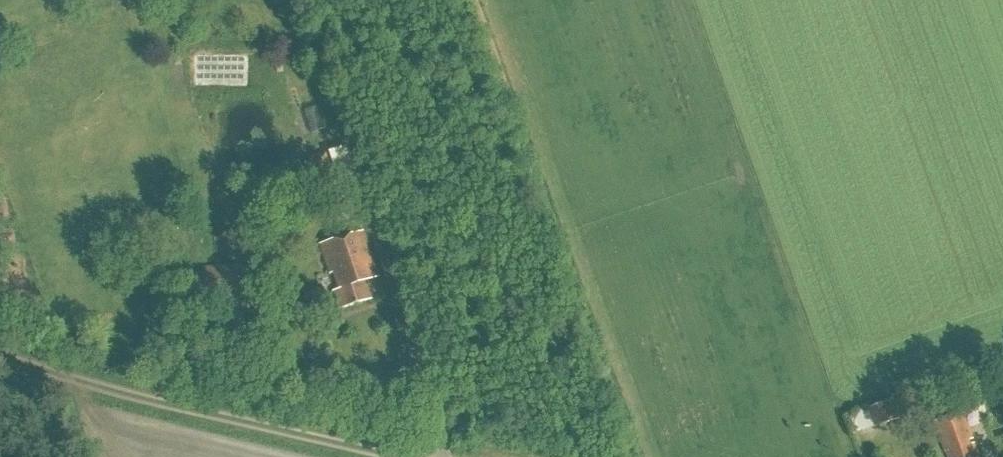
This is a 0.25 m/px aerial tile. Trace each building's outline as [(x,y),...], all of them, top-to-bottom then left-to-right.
[(352,144),(333,151),(345,183),(364,176),(352,144)] [(325,155),(309,160),(320,192),(336,187),(325,155)] [(335,290),(333,291),(339,309),(370,298),(364,280),(381,274),(365,228),(319,244),(335,290)] [(197,274),(190,274),(192,296),(206,295),(206,298),(250,294),(247,265),(204,268),(204,270),(197,271),(197,274)] [(873,428),(900,419),(893,400),(867,409),(873,428)] [(972,439),(976,438),(967,410),(937,420),(949,456),(951,456),(981,456),(977,443),(973,444),(972,439)]
